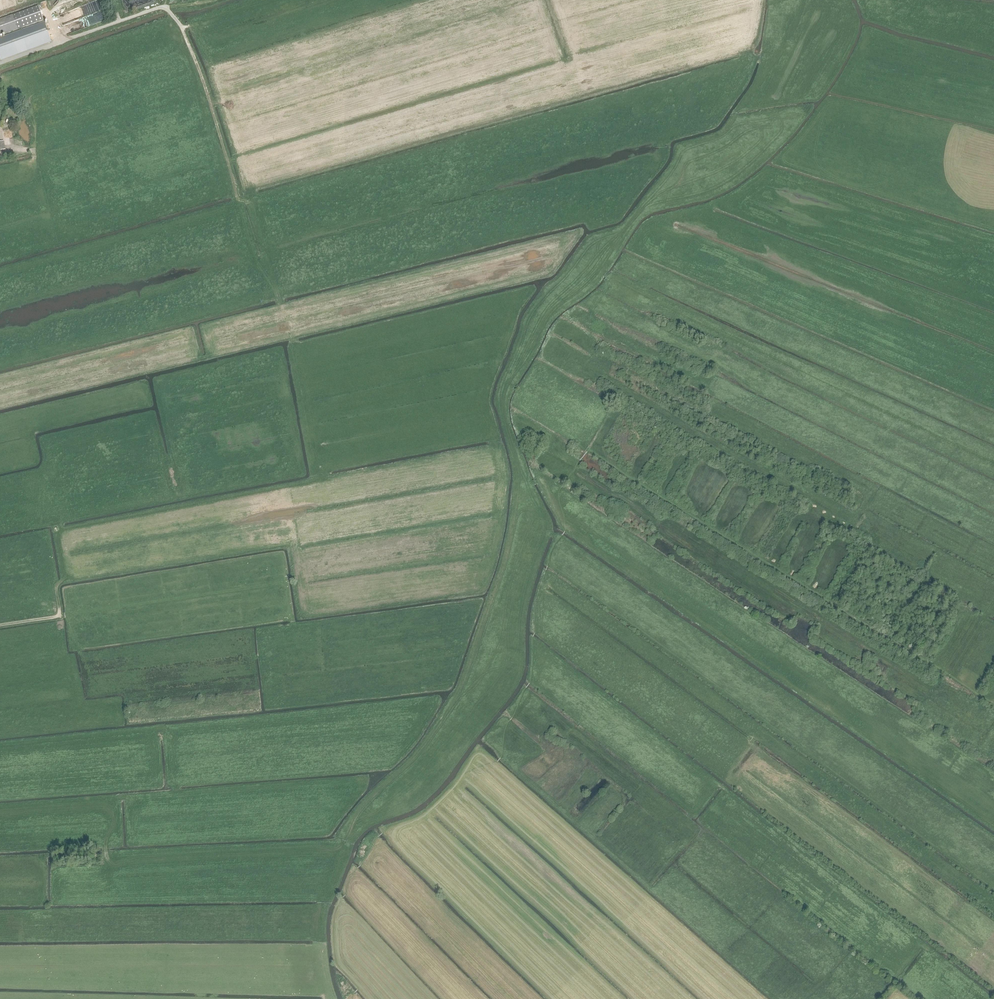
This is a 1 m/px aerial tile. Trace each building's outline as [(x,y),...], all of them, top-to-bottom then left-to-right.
[(21,30),(23,30),(22,27),(43,20),(38,6),(0,19),(0,35),(21,28),(21,30)] [(21,30),(0,38),(0,59),(0,60),(51,42),(44,22),(23,30),(21,30)]
